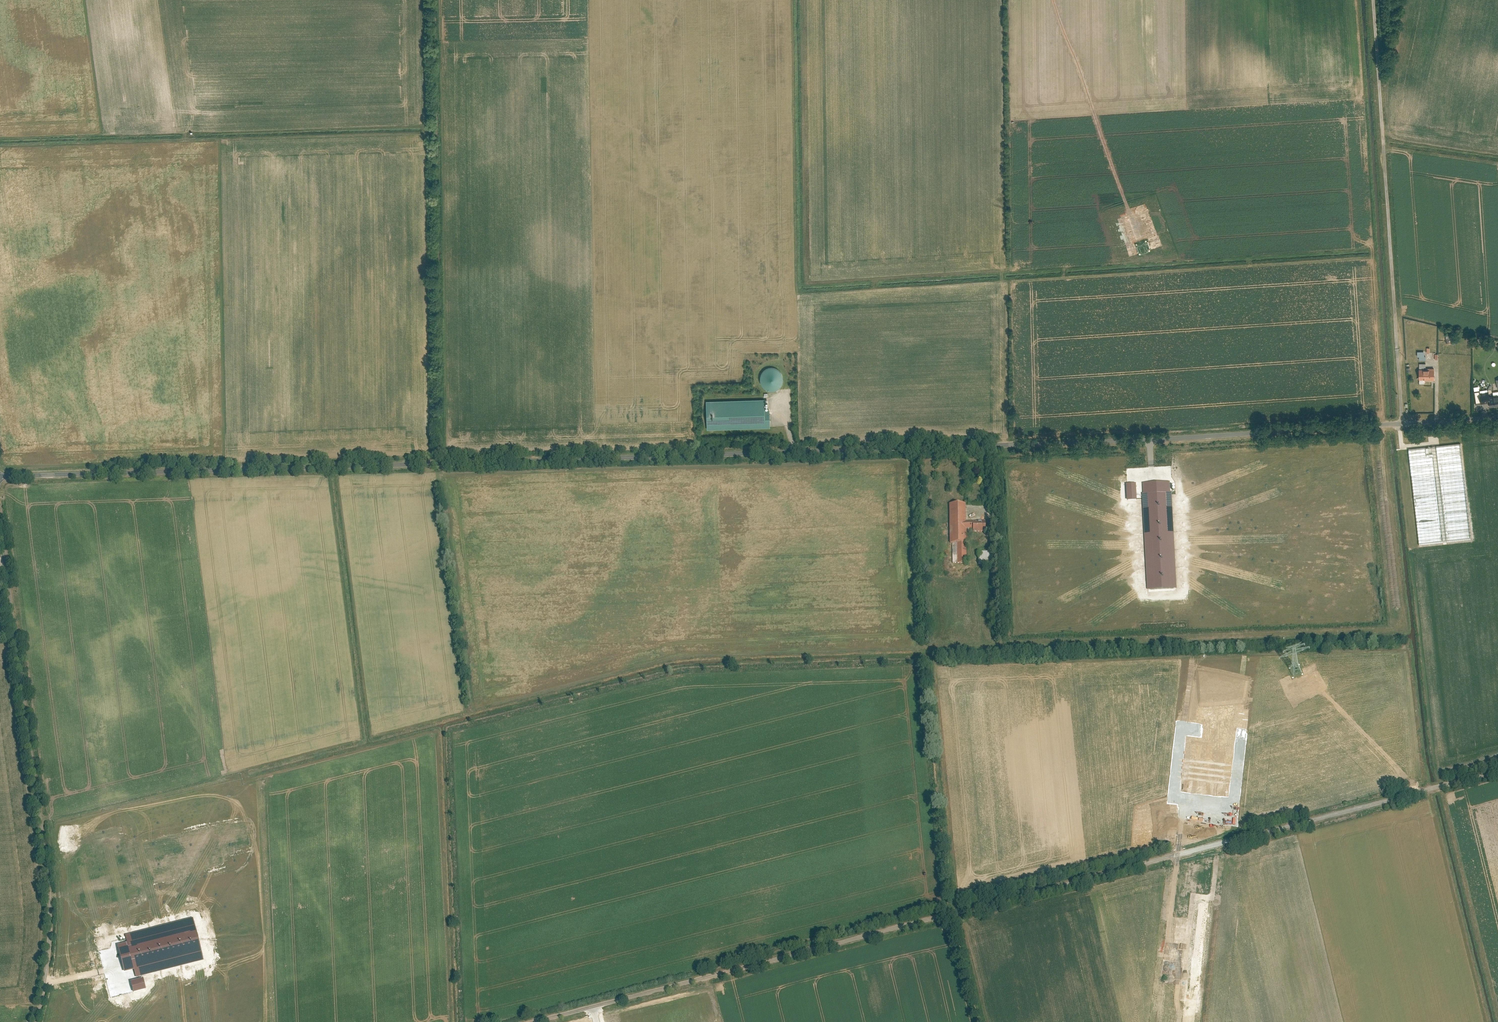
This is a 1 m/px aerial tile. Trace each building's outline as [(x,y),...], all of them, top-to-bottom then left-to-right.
[(1427,369),(1421,369),(1421,380),(1436,380),(1435,369),(1427,369)] [(1481,390),(1475,391),(1477,403),(1482,402),(1482,403),(1492,402),(1491,397),(1490,392),(1482,393),(1481,390)] [(706,401),(707,429),(770,426),(769,409),(764,409),(763,399),(706,401)] [(1461,443),(1409,449),(1414,497),(1466,491),(1461,443)] [(1174,506),(1173,481),(1145,483),(1146,496),(1153,495),(1153,501),(1158,500),(1158,507),(1167,507),(1167,509),(1171,509),(1171,506),(1174,506)] [(1130,484),(1131,500),(1140,499),(1139,483),(1130,484)] [(965,504),(949,504),(949,543),(956,542),(966,542),(966,529),(966,522),(965,504)] [(966,522),(966,529),(972,529),(972,532),(984,532),(984,521),(966,522)] [(966,542),(956,542),(957,563),(966,563),(966,542)] [(992,551),(978,552),(978,564),(992,564),(992,551)] [(1151,592),(1180,589),(1178,575),(1176,576),(1175,572),(1173,572),(1173,577),(1165,578),(1165,581),(1159,581),(1158,580),(1157,580),(1157,583),(1163,583),(1164,588),(1150,590),(1151,592)]
